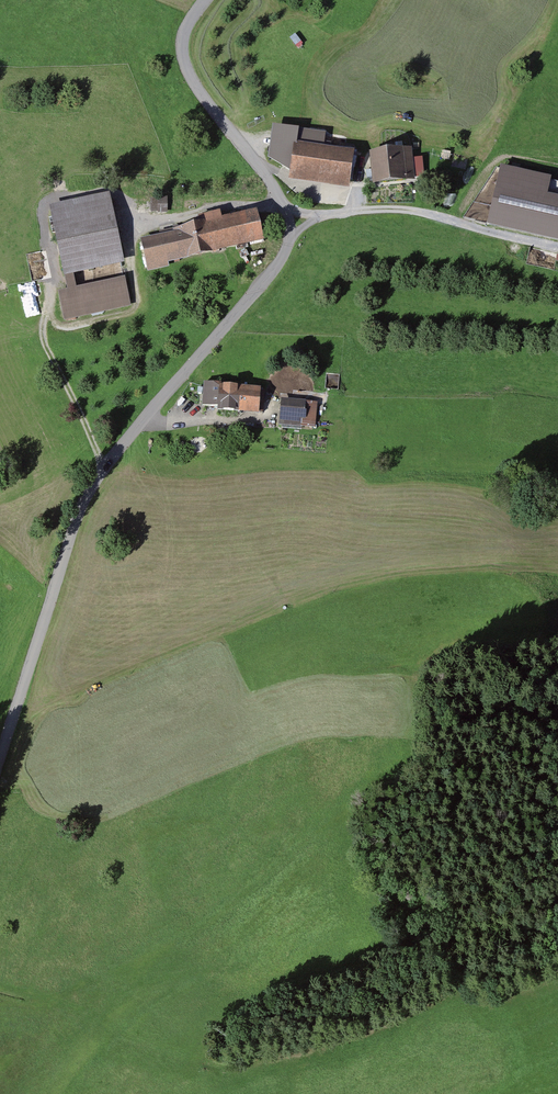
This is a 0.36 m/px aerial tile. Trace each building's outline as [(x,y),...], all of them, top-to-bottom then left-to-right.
[(352,153),(292,145),(287,181),(347,189),(352,153)] [(410,152),(370,155),(372,183),(412,180),(410,152)] [(106,196),(47,209),(65,291),(57,292),(63,320),(129,306),(123,278),(76,288),(73,275),(121,265),(106,196)] [(152,199),(152,210),(161,210),(161,199),(152,199)] [(172,235),(141,241),(146,271),(167,267),(166,262),(259,245),(253,214),(219,220),(217,213),(197,217),(198,225),(171,230),(172,235)] [(19,284),(26,317),(41,314),(34,281),(19,284)] [(219,383),(203,382),(202,406),(214,406),(214,411),(263,414),(264,390),(258,390),(258,388),(219,386),(219,383)] [(306,401),(281,399),(280,409),(279,421),(279,425),(301,426),(301,425),(315,426),(317,402),(305,402),(306,401)]
